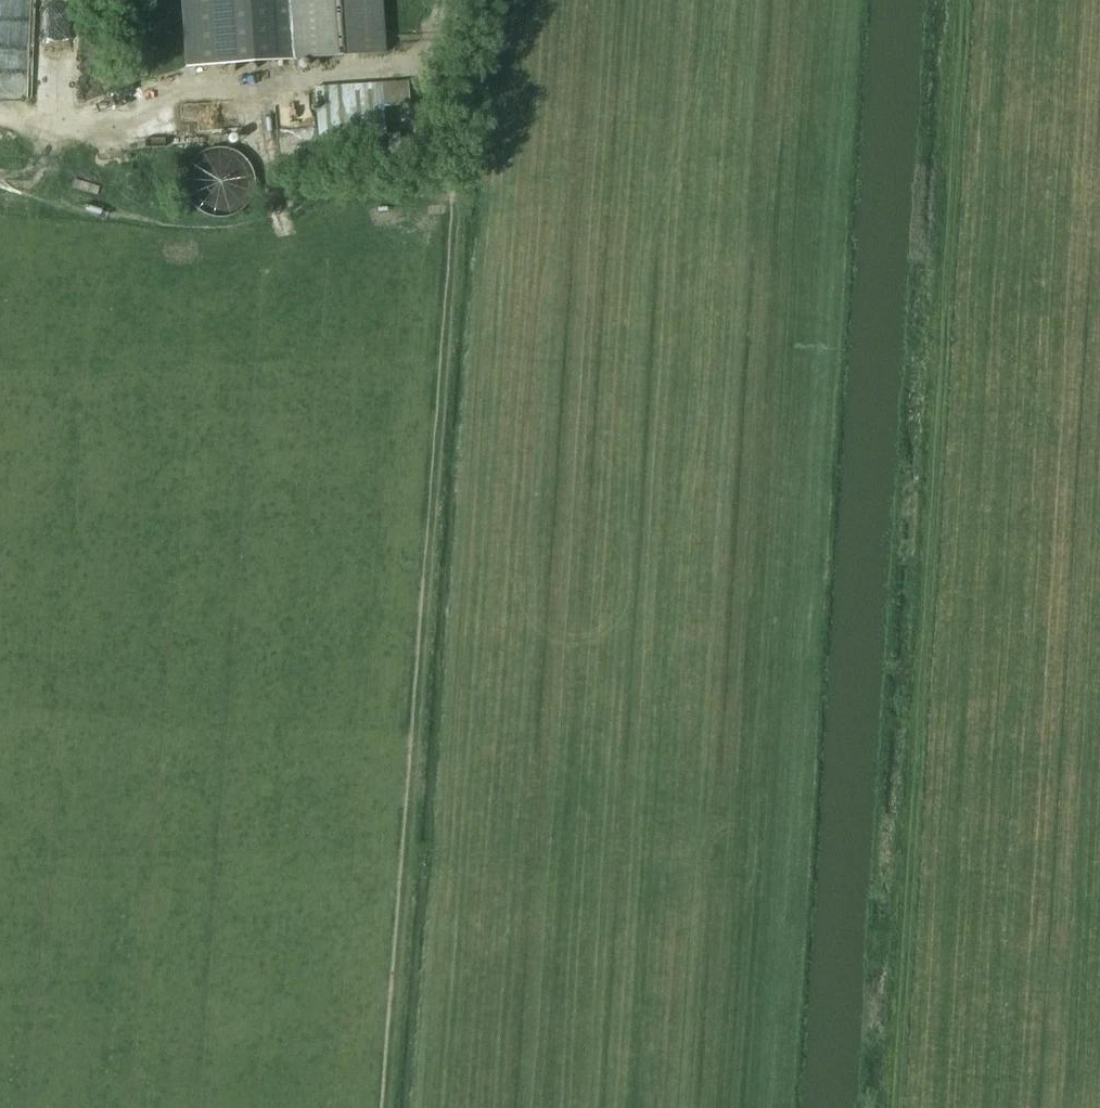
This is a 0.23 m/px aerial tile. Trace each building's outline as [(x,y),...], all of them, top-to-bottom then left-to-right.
[(185,68),(291,60),(287,0),(180,0),(185,68)] [(383,0),(287,0),(291,60),(387,54),(383,0)] [(409,105),(408,80),(315,86),(320,164),(387,159),(388,166),(401,165),(399,133),(387,134),(385,107),(409,105)] [(225,181),(209,181),(210,197),(242,196),(241,172),(225,172),(225,181)]
